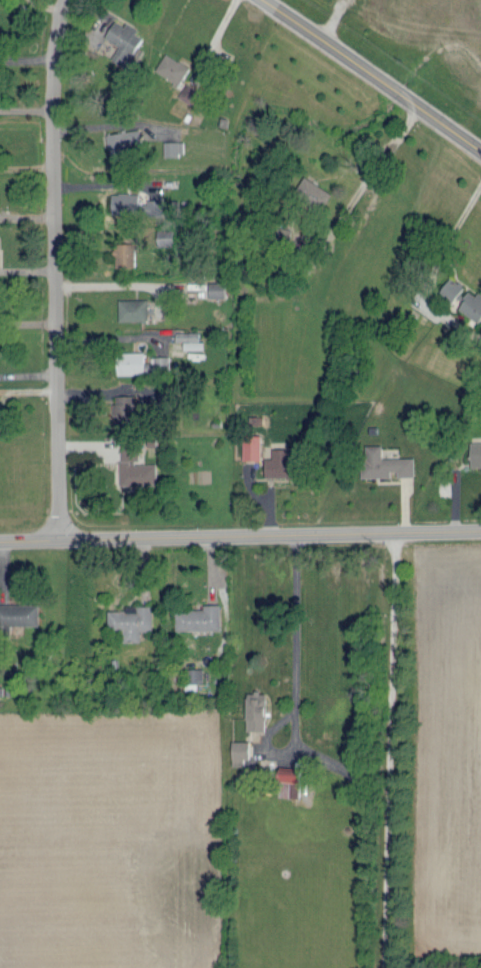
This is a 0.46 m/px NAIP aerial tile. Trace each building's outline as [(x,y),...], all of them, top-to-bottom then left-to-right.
[(109,36),(119,18),(141,31),(141,32),(147,37),(127,64),(117,57),(125,45),(109,36)] [(160,69),(170,53),(196,70),(186,85),(160,69)] [(178,98),(193,105),(200,90),(185,83),(178,98)] [(115,156),(110,131),(143,125),(148,149),(115,156)] [(182,154),(182,155),(168,155),(168,141),(179,141),(179,140),(187,141),(187,154),(182,154)] [(181,187),(168,187),(168,178),(180,178),(181,187)] [(310,178),(343,198),(328,222),(296,202),(310,178)] [(116,193),(143,192),(144,215),(116,215),(116,193)] [(163,216),(163,202),(151,202),(151,216),(163,216)] [(458,220),(454,218),(458,211),(462,214),(458,220)] [(162,230),(180,230),(180,244),(162,244),(162,230)] [(118,243),(139,243),(138,264),(118,264),(118,243)] [(442,295),(454,277),(468,287),(455,304),(442,295)] [(212,285),(229,284),(230,296),(212,297),(212,285)] [(479,290),(480,291),(480,319),(479,322),(464,311),(468,297),(479,290)] [(151,320),(122,320),(122,298),(151,298),(151,320)] [(161,337),(177,342),(175,347),(159,343),(161,337)] [(122,373),(122,352),(147,352),(147,373),(122,373)] [(159,356),(175,356),(175,364),(159,365),(159,356)] [(118,424),(117,399),(140,399),(140,424),(118,424)] [(216,420),(225,420),(225,428),(216,428),(216,420)] [(249,463),(248,432),(264,431),(265,463),(249,463)] [(126,458),(125,439),(143,439),(143,458),(126,458)] [(480,468),(480,444),(471,444),(472,468),(480,468)] [(367,476),(366,458),(370,458),(370,447),(386,446),(386,458),(417,457),(417,475),(367,476)] [(292,458),(304,458),(304,475),(269,475),(269,458),(276,458),(276,447),(292,447),(292,458)] [(125,484),(125,461),(157,461),(157,484),(125,484)] [(41,623),(0,623),(0,604),(41,604),(41,623)] [(145,640),(130,640),(131,629),(112,630),(112,610),(143,609),(143,604),(157,605),(155,619),(155,628),(145,628),(145,640)] [(180,628),(180,609),(209,609),(209,604),(223,604),(223,609),(224,609),(224,628),(180,628)] [(9,696),(10,686),(17,686),(16,696),(9,696)] [(251,730),(252,693),(272,694),(270,732),(251,730)] [(247,760),(247,765),(237,765),(237,741),(247,741),(247,743),(253,743),(254,760),(247,760)] [(335,768),(338,762),(352,770),(350,775),(335,768)] [(305,782),(280,781),(281,766),(305,767),(305,782)] [(279,798),(300,799),(301,776),(280,775),(279,798)]
